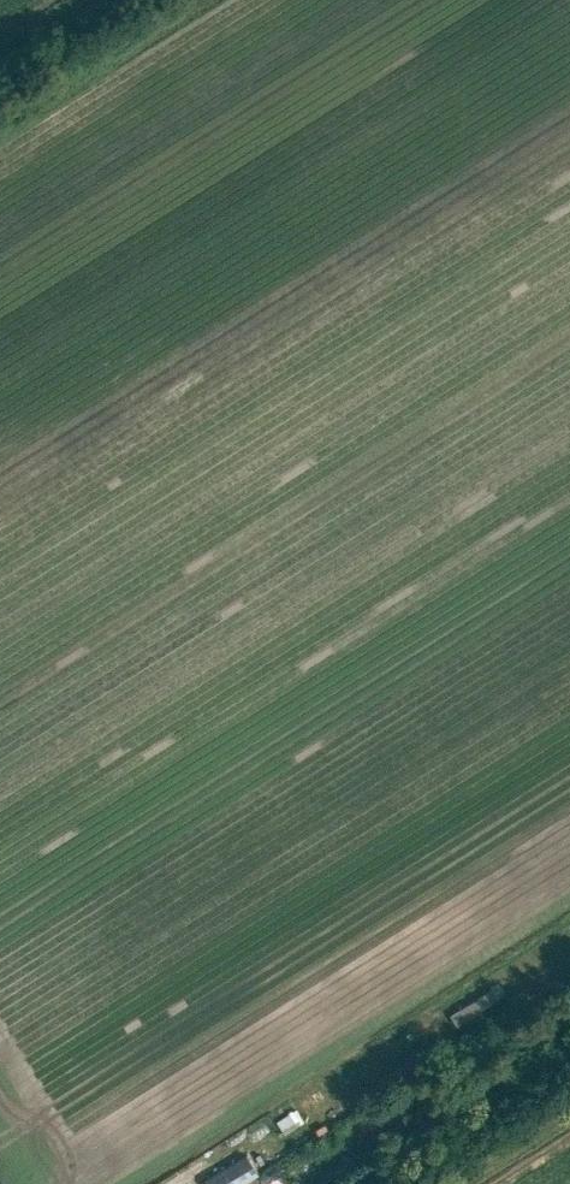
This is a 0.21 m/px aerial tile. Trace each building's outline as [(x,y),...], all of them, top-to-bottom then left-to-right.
[(344,1157),(325,1126),(260,1166),(271,1183),(301,1183),(344,1157)] [(258,1170),(246,1150),(205,1176),(210,1183),(237,1183),(258,1170)]
